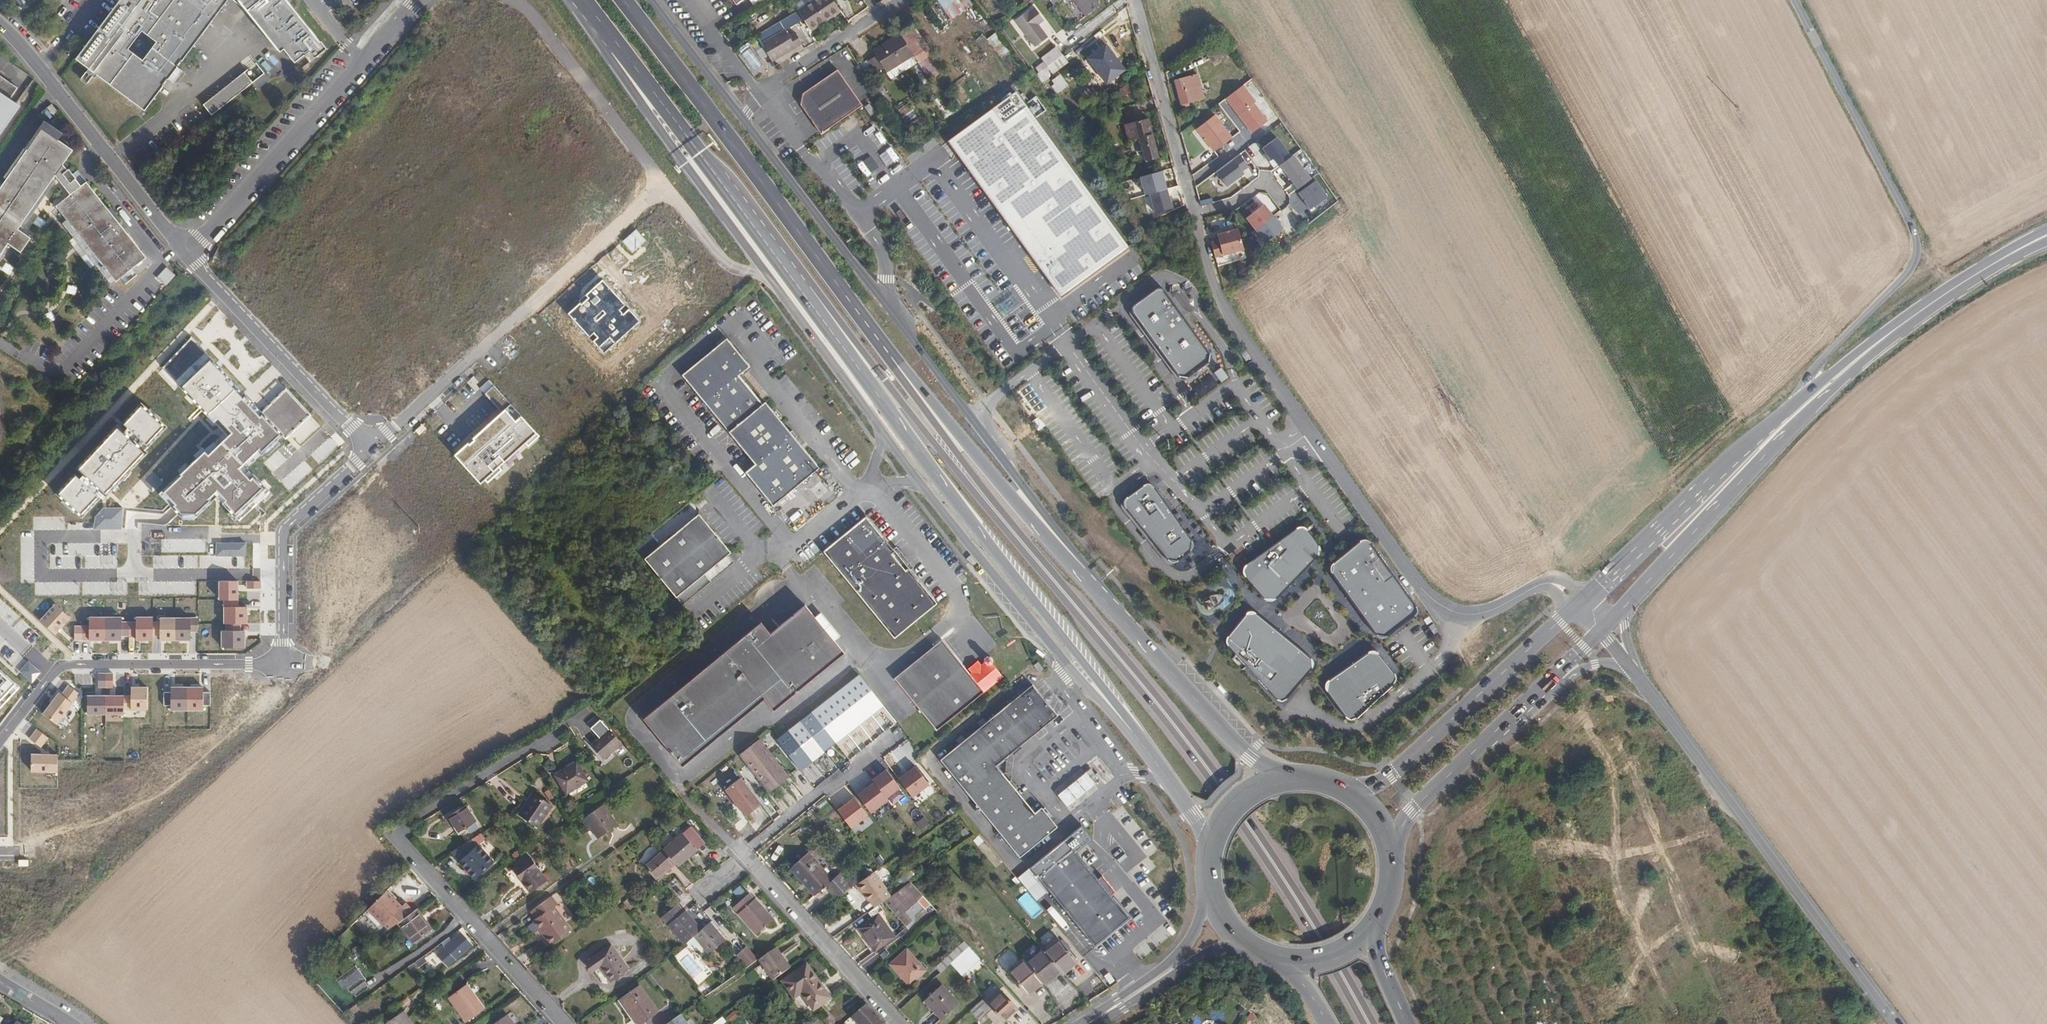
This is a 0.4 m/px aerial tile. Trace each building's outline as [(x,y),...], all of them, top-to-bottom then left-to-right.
[(76,53),(83,59),(129,0),(119,0),(76,53)] [(83,59),(105,76),(112,67),(125,77),(118,86),(140,104),(160,81),(164,75),(174,63),(179,57),(227,0),(129,0),(83,59)] [(232,0),(227,0),(179,57),(182,60),(232,0)] [(258,14),(261,12),(300,60),(310,51),(315,58),(331,45),(325,38),(294,0),(236,0),(258,14)] [(797,9),(808,28),(822,19),(824,18),(813,0),(792,0),(797,9)] [(824,18),(838,9),(832,0),(813,0),(824,18)] [(951,20),(971,6),(967,0),(938,0),(951,20)] [(1086,15),(1098,6),(1093,0),(1074,0),(1086,15)] [(1027,7),(1014,16),(1036,43),(1048,34),(1037,21),(1043,17),(1035,5),(1029,9),(1027,7)] [(921,16),(909,24),(922,45),(927,51),(936,67),(949,59),(921,16)] [(882,41),(885,47),(893,58),(896,62),(922,45),(909,24),(882,41)] [(784,27),(759,43),(772,63),(802,45),(793,29),(787,33),(784,27)] [(1088,56),(1101,74),(1108,83),(1126,69),(1107,43),(1088,56)] [(927,51),(922,45),(896,62),(899,68),(927,51)] [(1036,66),(1039,71),(1062,54),(1057,46),(1043,56),(1045,60),(1036,66)] [(1223,46),(1207,50),(1208,58),(1224,54),(1223,46)] [(893,58),(885,47),(874,54),(882,65),(893,58)] [(1039,71),(1034,75),(1036,77),(1049,68),(1052,72),(1068,60),(1062,54),(1039,71)] [(167,77),(177,65),(174,63),(164,75),(167,77)] [(262,86),(266,83),(253,66),(249,69),(250,71),(247,74),(245,72),(241,75),(242,77),(237,81),(235,79),(208,101),(216,112),(257,80),(262,86)] [(112,67),(105,76),(118,86),(125,77),(112,67)] [(21,97),(14,92),(21,82),(0,68),(0,128),(21,97)] [(796,108),(816,136),(858,107),(833,72),(797,95),(796,108)] [(1057,81),(1051,86),(1056,91),(1060,88),(1061,89),(1068,84),(1060,73),(1054,78),(1057,81)] [(1108,83),(1101,74),(1096,78),(1104,86),(1108,83)] [(1194,77),(1172,82),(1178,105),(1200,99),(1194,77)] [(143,106),(163,83),(160,81),(140,104),(143,106)] [(949,136),(1057,295),(1126,248),(1013,94),(949,136)] [(62,106),(56,98),(51,102),(57,109),(62,106)] [(1133,104),(1137,119),(1145,117),(1141,102),(1133,104)] [(865,106),(860,109),(866,118),(871,115),(865,106)] [(1246,106),(1231,118),(1237,125),(1252,113),(1246,106)] [(1213,113),(1194,126),(1212,150),(1232,136),(1213,113)] [(1145,117),(1137,119),(1143,143),(1151,141),(1145,117)] [(63,134),(67,128),(54,118),(49,125),(63,134)] [(46,123),(0,189),(0,257),(12,240),(25,248),(35,233),(22,225),(60,170),(75,189),(60,201),(71,215),(82,229),(78,232),(116,281),(126,274),(137,264),(152,253),(91,177),(86,181),(80,174),(81,173),(78,169),(74,164),(72,165),(68,159),(77,145),(63,134),(49,125),(46,123)] [(1290,156),(1277,139),(1263,148),(1271,160),(1274,159),(1278,165),(1290,156)] [(1214,172),(1226,187),(1242,175),(1240,172),(1247,166),(1237,154),(1214,172)] [(1278,165),(1293,186),(1306,177),(1290,156),(1278,165)] [(86,181),(91,177),(82,166),(78,169),(81,173),(80,174),(86,181)] [(1171,188),(1167,169),(1145,175),(1150,193),(1152,193),(1171,188)] [(1250,195),(1256,203),(1261,199),(1267,207),(1277,220),(1294,207),(1272,178),(1250,195)] [(1296,192),(1308,210),(1327,197),(1314,179),(1296,192)] [(1176,207),(1171,188),(1152,193),(1157,212),(1176,207)] [(1244,215),(1253,227),(1269,215),(1260,203),(1244,215)] [(71,215),(67,219),(78,232),(82,229),(71,215)] [(1253,227),(1264,241),(1280,228),(1269,215),(1253,227)] [(1218,239),(1211,241),(1215,256),(1243,249),(1238,228),(1217,233),(1218,239)] [(137,264),(126,274),(131,280),(142,270),(137,264)] [(602,280),(569,314),(603,353),(640,321),(602,280)] [(1157,284),(1127,306),(1180,375),(1210,356),(1157,284)] [(729,335),(683,373),(757,465),(748,472),(772,501),(819,462),(768,399),(765,400),(742,372),(753,363),(729,335)] [(231,432),(165,490),(181,512),(196,513),(210,500),(208,498),(217,489),(227,499),(222,503),(235,514),(263,487),(254,476),(250,479),(239,468),(259,448),(262,451),(281,433),(286,438),(310,415),(287,388),(262,412),(210,360),(182,385),(208,414),(211,411),(231,432)] [(167,425),(143,403),(60,493),(83,515),(167,425)] [(513,405),(455,455),(482,484),(540,434),(513,405)] [(1127,499),(1125,508),(1168,558),(1181,560),(1192,553),(1193,543),(1155,487),(1147,485),(1127,499)] [(122,529),(123,508),(104,508),(95,515),(93,529),(122,529)] [(696,509),(642,555),(681,601),(706,580),(700,572),(729,547),(696,509)] [(820,548),(890,637),(934,599),(865,513),(820,548)] [(1248,566),(1243,573),(1266,601),(1276,601),(1321,556),(1321,545),(1307,528),(1299,528),(1248,566)] [(1333,565),(1335,571),(1380,633),(1391,636),(1419,614),(1419,606),(1371,540),(1365,542),(1333,565)] [(237,608),(237,582),(219,582),(219,601),(223,601),(223,625),(226,625),(226,632),(221,632),(221,649),(244,649),(244,632),(239,632),(239,625),(246,625),(246,608),(237,608)] [(839,650),(799,604),(766,633),(756,623),(639,720),(680,768),(761,702),(769,710),(839,650)] [(54,605),(41,620),(57,635),(71,621),(54,605)] [(1229,638),(1228,644),(1281,700),(1285,700),(1313,668),(1313,659),(1256,613),(1249,614),(1229,638)] [(88,628),(73,628),(73,641),(121,641),(121,637),(135,637),(135,641),(152,641),(152,637),(159,637),(159,641),(190,641),(190,633),(197,633),(197,619),(159,619),(159,624),(152,624),(152,619),(135,619),(135,624),(121,624),(121,619),(88,619),(88,628)] [(912,704),(959,664),(938,635),(891,676),(912,704)] [(1331,681),(1328,689),(1349,718),(1357,718),(1397,681),(1397,673),(1380,653),(1372,651),(1331,681)] [(959,664),(912,704),(933,731),(997,676),(986,663),(986,658),(984,656),(981,656),(979,658),(978,661),(965,673),(959,664)] [(1032,660),(1028,663),(1034,670),(1038,667),(1032,660)] [(24,680),(0,661),(0,711),(24,680)] [(880,703),(856,672),(846,682),(869,711),(880,703)] [(97,675),(97,688),(112,688),(112,675),(97,675)] [(869,711),(846,682),(835,690),(858,720),(869,711)] [(1028,683),(937,761),(1019,856),(1057,824),(1041,806),(1034,811),(994,766),(1053,713),(1028,683)] [(58,694),(42,715),(56,725),(79,695),(68,687),(61,696),(58,694)] [(130,697),(86,697),(86,714),(123,714),(123,711),(146,711),(146,689),(130,689),(130,697)] [(170,693),(163,693),(163,707),(170,707),(170,711),(202,711),(202,707),(209,707),(209,693),(202,693),(202,689),(170,689),(170,693)] [(835,690),(823,700),(846,730),(858,720),(835,690)] [(823,700),(813,710),(835,739),(846,730),(823,700)] [(801,720),(823,749),(835,739),(813,710),(801,720)] [(789,729),(812,758),(823,749),(801,720),(789,729)] [(608,729),(591,746),(603,759),(620,743),(608,729)] [(789,729),(776,740),(798,769),(812,758),(789,729)] [(36,730),(28,740),(39,748),(46,738),(36,730)] [(755,740),(739,754),(770,792),(787,777),(755,740)] [(30,755),(30,773),(56,773),(56,755),(30,755)] [(576,763),(554,776),(565,795),(587,782),(576,763)] [(905,766),(841,816),(872,855),(936,807),(905,766)] [(1089,767),(1084,771),(1094,783),(1099,779),(1089,767)] [(1084,771),(1075,779),(1085,791),(1094,783),(1084,771)] [(741,778),(724,790),(744,817),(761,805),(741,778)] [(1075,779),(1066,786),(1076,799),(1085,791),(1075,779)] [(1076,799),(1066,786),(1056,794),(1066,806),(1076,799)] [(531,794),(517,815),(535,827),(549,807),(531,794)] [(602,804),(582,818),(589,827),(591,825),(599,837),(617,824),(602,804)] [(463,806),(446,816),(456,832),(473,823),(463,806)] [(688,828),(680,835),(694,851),(702,844),(688,828)] [(477,844),(477,845),(484,838),(480,833),(470,840),(475,846),(477,844)] [(660,852),(672,865),(675,867),(694,851),(680,835),(660,852)] [(470,840),(450,851),(474,877),(491,862),(477,845),(477,844),(475,846),(470,840)] [(660,852),(659,851),(639,868),(652,882),(672,865),(660,852)] [(822,887),(833,899),(840,894),(849,887),(838,874),(830,880),(806,852),(789,866),(813,894),(822,887)] [(1131,921),(1076,853),(1043,880),(1098,948),(1131,921)] [(529,856),(511,869),(518,879),(519,879),(529,892),(546,880),(529,856)] [(872,872),(854,884),(872,908),(878,904),(883,900),(889,895),(872,872)] [(400,881),(395,885),(398,890),(405,897),(410,892),(400,881)] [(891,894),(889,895),(903,912),(922,895),(910,881),(891,894)] [(402,906),(386,889),(368,907),(384,923),(402,906)] [(747,894),(731,907),(756,933),(771,919),(747,894)] [(403,905),(409,913),(420,902),(415,895),(403,905)] [(550,895),(530,910),(535,917),(533,919),(550,944),(571,930),(553,905),(556,903),(550,895)] [(843,898),(852,911),(854,909),(845,896),(843,898)] [(661,916),(664,920),(680,908),(676,904),(661,916)] [(869,910),(867,911),(870,917),(877,912),(881,908),(878,904),(872,908),(869,910)] [(409,913),(398,921),(412,942),(432,928),(417,907),(409,913)] [(666,925),(679,940),(697,927),(680,908),(664,920),(667,923),(666,925)] [(857,926),(874,951),(894,936),(883,921),(877,912),(870,917),(857,926)] [(700,930),(693,936),(708,954),(724,940),(709,923),(700,930)] [(697,927),(679,940),(683,944),(693,936),(700,930),(697,927)] [(444,946),(456,959),(470,946),(459,933),(444,946)] [(1042,944),(1040,946),(1060,969),(1062,971),(1077,959),(1059,938),(1045,949),(1042,944)] [(608,944),(588,959),(595,968),(597,966),(608,980),(625,967),(608,944)] [(746,946),(737,955),(747,966),(756,959),(757,959),(746,946)] [(979,958),(968,946),(960,953),(972,965),(979,958)] [(1060,969),(1040,946),(1037,948),(1039,951),(1026,961),(1041,980),(1043,982),(1060,969)] [(757,959),(756,959),(771,979),(789,967),(774,947),(757,959)] [(905,948),(888,963),(907,984),(923,969),(905,948)] [(435,953),(432,949),(423,955),(427,959),(435,953)] [(934,966),(939,972),(950,963),(944,957),(934,966)] [(351,963),(348,959),(334,968),(339,973),(335,975),(341,985),(344,983),(348,988),(351,989),(355,994),(368,986),(363,980),(365,977),(354,962),(351,963)] [(595,968),(588,959),(585,961),(592,970),(595,968)] [(1026,961),(1024,959),(1008,972),(1025,993),(1041,980),(1026,961)] [(812,1009),(829,997),(805,964),(781,981),(793,997),(800,992),(812,1009)] [(465,984),(448,996),(465,1021),(482,1008),(465,984)] [(637,984),(619,996),(632,1015),(637,1012),(643,1020),(644,1020),(656,1011),(637,984)] [(940,985),(921,1000),(938,1019),(956,1003),(940,985)] [(986,1003),(991,1009),(1001,1020),(1015,1008),(1000,991),(986,1003)] [(982,998),(968,1011),(977,1021),(991,1009),(986,1003),(982,998)] [(844,1023),(845,1023),(883,1023),(866,1004),(844,1023)] [(735,1006),(721,1016),(728,1023),(742,1014),(735,1006)] [(386,1023),(387,1023),(412,1023),(403,1011),(386,1023)] [(493,1023),(514,1023),(507,1014),(493,1023)]
